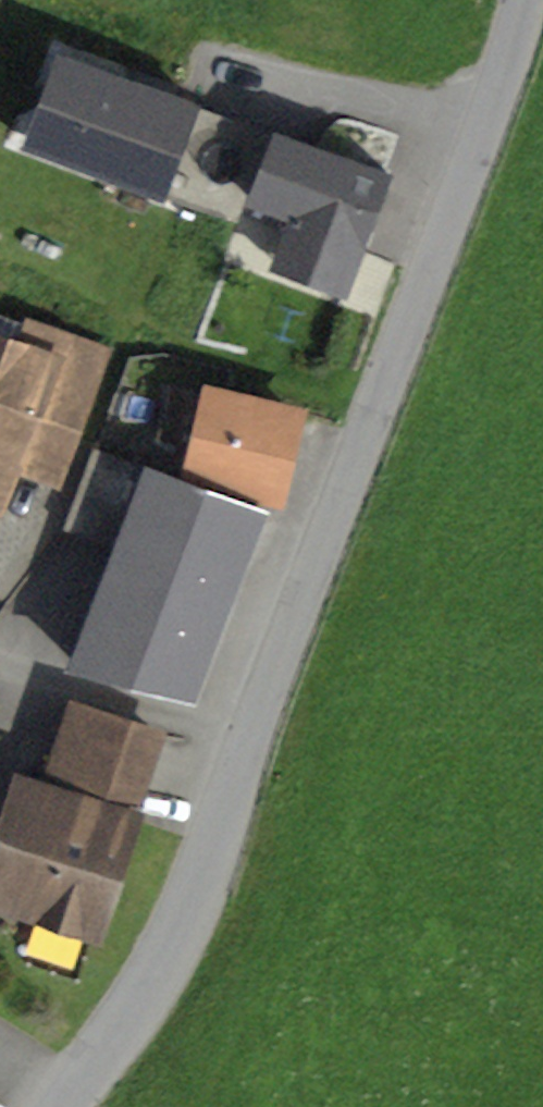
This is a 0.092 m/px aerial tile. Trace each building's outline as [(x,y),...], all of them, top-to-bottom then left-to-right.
[(188,105),(60,59),(30,141),(158,187),(188,105)] [(276,136),(188,105),(158,187),(247,220),(253,201),(276,136)] [(385,175),(276,136),(253,201),(295,216),(277,265),(344,289),(385,175)] [(0,331),(0,516),(1,517),(19,471),(61,487),(114,347),(25,314),(17,337),(0,331)] [(305,409),(202,382),(178,475),(281,502),(305,409)] [(267,515),(145,468),(66,669),(195,703),(267,515)] [(67,697),(41,777),(14,768),(0,810),(0,912),(100,945),(145,811),(138,809),(165,730),(67,697)]
